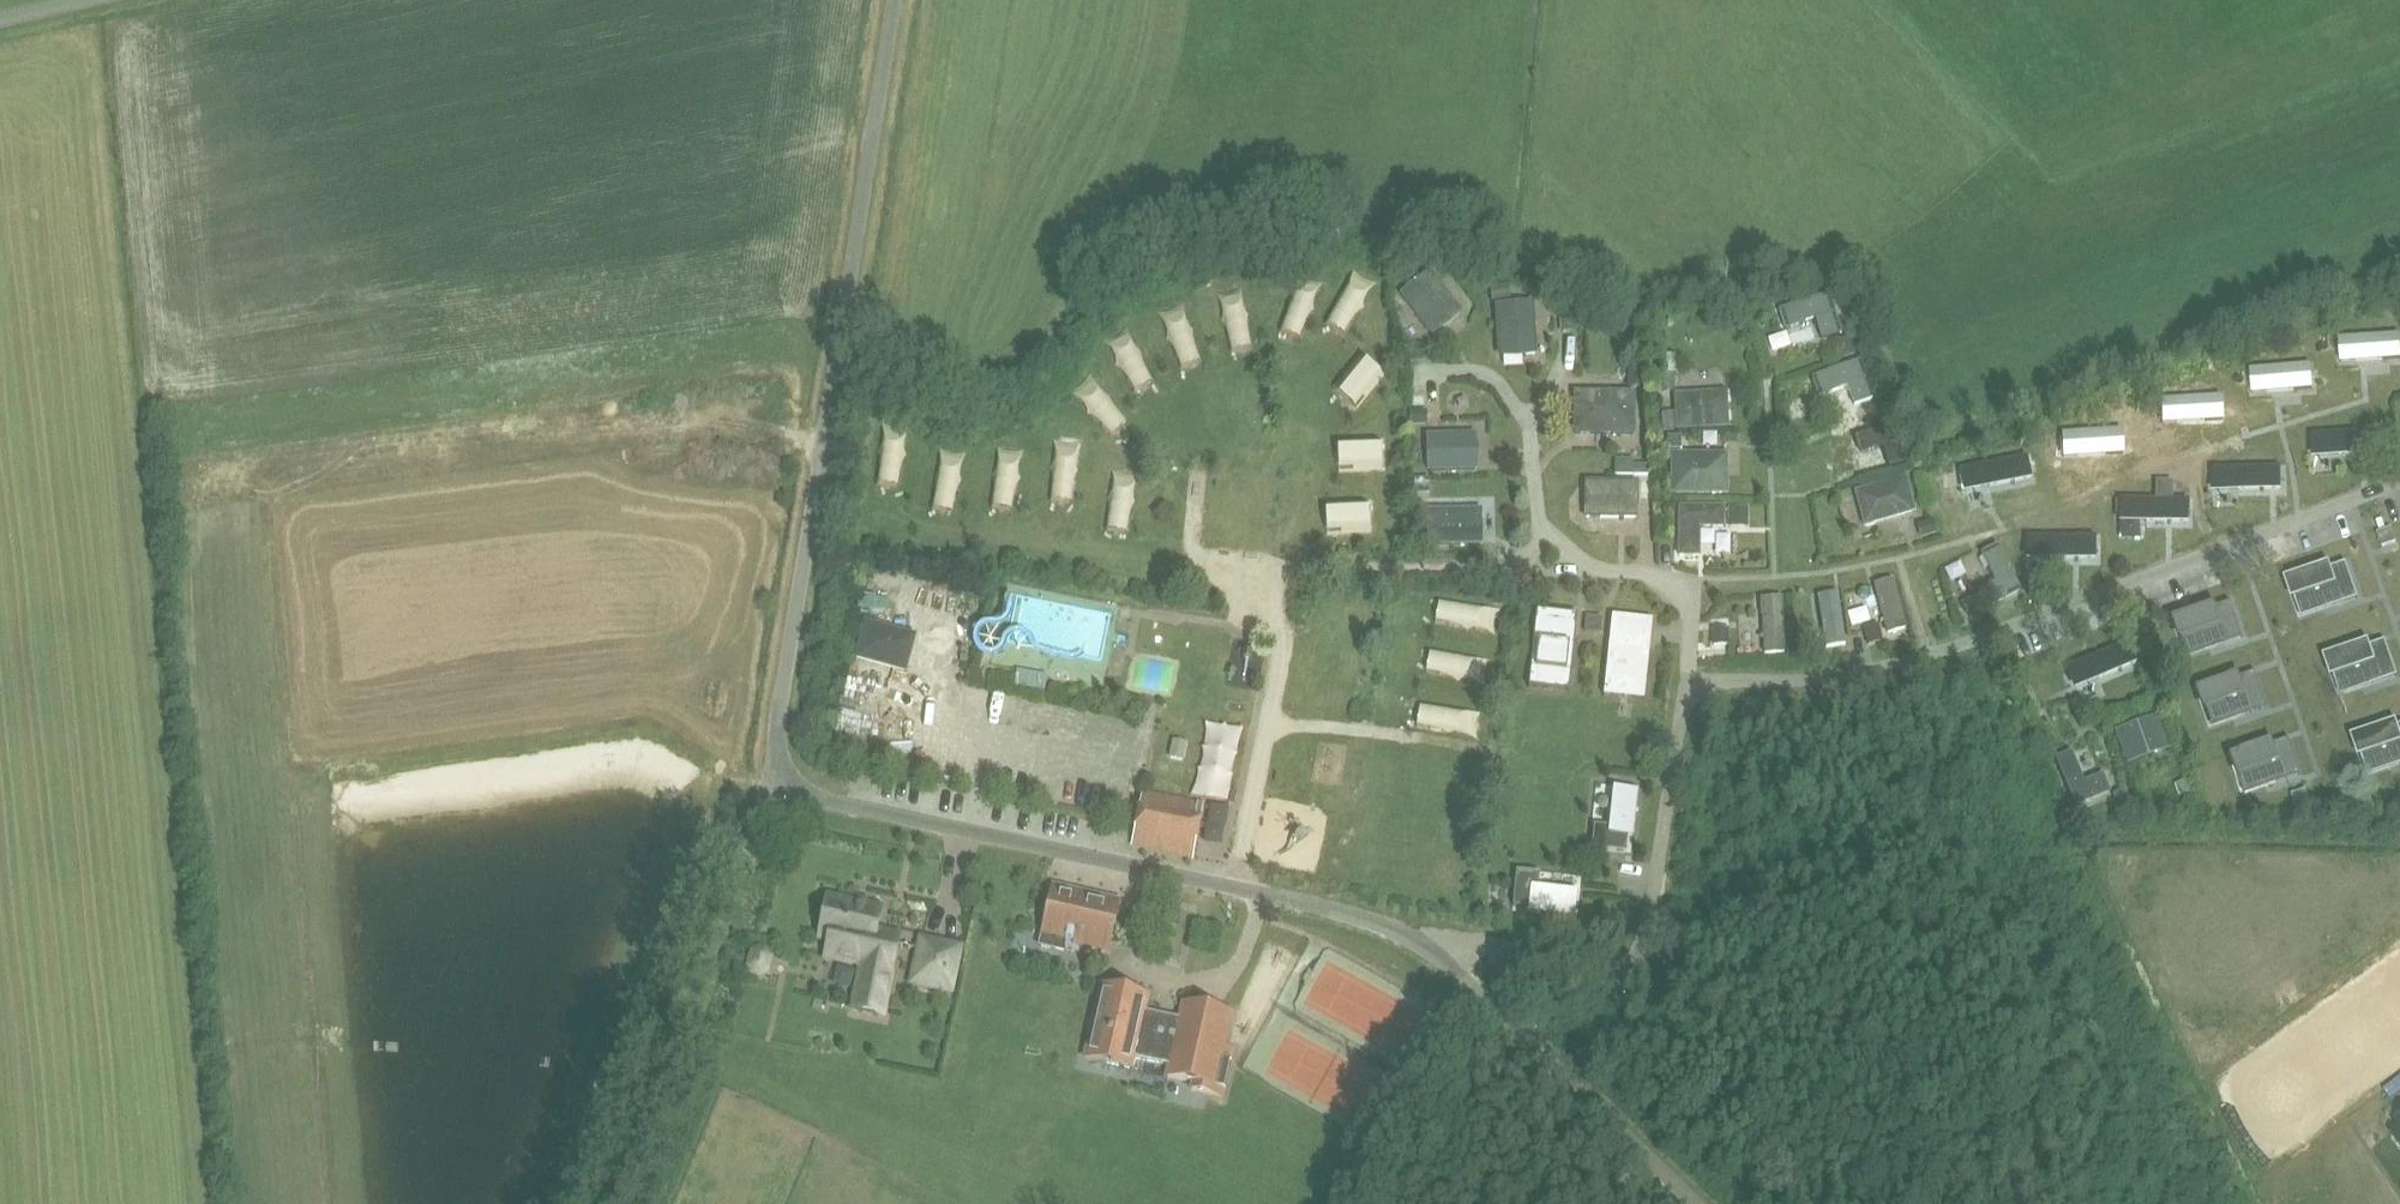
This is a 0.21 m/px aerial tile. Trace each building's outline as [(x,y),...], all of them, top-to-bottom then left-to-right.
[(1411,266),(1390,266),(1392,280),(1411,279),(1411,266)] [(1462,312),(1430,272),(1399,296),(1431,336),(1462,312)] [(1496,289),(1496,301),(1510,300),(1510,288),(1496,289)] [(1829,296),(1779,312),(1785,331),(1815,322),(1821,341),(1841,335),(1829,296)] [(1532,303),(1496,306),(1499,358),(1535,356),(1532,303)] [(1589,317),(1570,318),(1571,335),(1590,333),(1589,317)] [(2353,338),(2355,363),(2399,360),(2399,335),(2353,338)] [(1405,346),(1390,345),(1390,355),(1405,357),(1405,346)] [(1850,345),(1830,352),(1835,360),(1853,355),(1850,345)] [(2314,390),(2312,365),(2265,369),(2267,393),(2314,390)] [(1645,374),(1631,374),(1632,385),(1645,385),(1645,374)] [(1659,382),(1659,397),(1672,397),(1672,381),(1659,382)] [(1832,387),(1791,401),(1796,418),(1838,404),(1832,387)] [(1573,393),(1573,436),(1634,436),(1635,393),(1573,393)] [(1726,393),(1675,395),(1677,430),(1728,428),(1726,393)] [(2212,398),(2149,412),(2154,432),(2213,421),(2212,398)] [(1673,422),(1663,423),(1664,435),(1673,434),(1673,422)] [(2112,423),(2052,440),(2058,461),(2118,444),(2112,423)] [(1879,432),(1866,437),(1868,445),(1882,442),(1879,432)] [(2379,433),(2314,436),(2315,456),(2341,454),(2341,457),(2380,455),(2379,433)] [(1476,435),(1426,436),(1427,472),(1477,471),(1476,435)] [(1885,441),(1872,446),(1880,463),(1892,457),(1885,441)] [(1682,444),(1670,444),(1671,452),(1682,452),(1682,444)] [(1803,446),(1788,450),(1791,459),(1805,455),(1803,446)] [(1672,455),(1672,495),(1727,495),(1727,455),(1672,455)] [(2027,458),(1964,470),(1967,488),(1992,483),(1993,487),(2031,480),(2027,458)] [(1618,467),(1618,477),(1656,477),(1656,467),(1618,467)] [(2280,469),(2215,470),(2215,490),(2239,490),(2239,493),(2281,492),(2280,469)] [(1910,479),(1896,482),(1900,492),(1912,489),(1910,479)] [(1585,484),(1584,518),(1637,518),(1638,484),(1585,484)] [(2120,501),(2120,521),(2146,521),(2146,525),(2186,525),(2187,502),(2171,502),(2171,485),(2156,484),(2156,501),(2120,501)] [(1644,486),(1644,503),(1657,503),(1658,485),(1644,486)] [(1892,504),(1836,519),(1842,540),(1898,527),(1892,504)] [(1679,508),(1679,557),(1699,557),(1699,528),(1723,528),(1723,509),(1679,508)] [(2222,508),(2218,525),(2232,527),(2235,510),(2222,508)] [(1730,510),(1730,528),(1753,528),(1753,511),(1730,510)] [(1481,511),(1426,513),(1427,547),(1482,545),(1481,511)] [(2399,546),(2399,524),(2353,541),(2361,561),(2399,546)] [(2030,538),(2030,556),(2055,556),(2055,560),(2094,560),(2094,538),(2030,538)] [(1995,584),(1977,593),(1986,610),(2021,593),(1997,546),(1980,554),(1995,584)] [(2314,570),(2284,580),(2297,618),(2352,599),(2340,565),(2316,574),(2314,570)] [(1893,581),(1874,586),(1887,635),(1906,630),(1893,581)] [(1764,599),(1760,603),(1761,612),(1763,614),(1764,654),(1784,653),(1782,600),(1775,600),(1773,599),(1764,599)] [(1839,603),(1819,606),(1826,649),(1845,645),(1839,603)] [(2200,609),(2169,620),(2182,658),(2238,639),(2226,605),(2202,613),(2200,609)] [(1541,612),(1535,670),(1566,673),(1572,615),(1541,612)] [(1600,634),(1601,620),(1587,618),(1586,633),(1600,634)] [(1643,635),(1607,632),(1600,676),(1637,680),(1643,635)] [(2129,643),(2069,667),(2076,684),(2100,674),(2102,678),(2138,663),(2129,643)] [(2355,647),(2323,658),(2337,696),(2392,677),(2380,643),(2356,651),(2355,647)] [(1014,685),(1044,691),(1046,675),(1017,670),(1014,685)] [(2226,680),(2194,690),(2207,728),(2265,709),(2253,675),(2227,684),(2226,680)] [(2158,715),(2116,731),(2126,763),(2169,749),(2158,715)] [(2351,738),(2364,776),(2399,764),(2399,726),(2384,732),(2382,728),(2351,738)] [(1228,733),(1217,805),(1250,810),(1261,738),(1228,733)] [(2258,747),(2227,758),(2240,796),(2296,776),(2284,742),(2260,750),(2258,747)] [(2071,752),(2054,759),(2075,808),(2110,794),(2102,775),(2084,783),(2071,752)] [(1594,827),(1591,850),(1626,854),(1627,838),(1633,838),(1638,792),(1613,789),(1609,828),(1594,827)] [(1193,857),(1203,803),(1142,792),(1132,845),(1193,857)] [(1516,872),(1513,906),(1528,908),(1528,914),(1574,918),(1577,893),(1538,889),(1540,874),(1516,872)] [(1119,903),(1052,888),(1039,946),(1071,953),(1072,945),(1108,953),(1119,903)] [(829,899),(821,938),(831,940),(827,957),(864,965),(858,992),(854,1008),(883,1014),(887,999),(893,971),(891,971),(897,944),(874,939),(877,927),(881,910),(829,899)] [(1554,949),(1556,943),(1544,940),(1543,947),(1554,949)] [(949,992),(958,950),(922,942),(913,984),(949,992)] [(752,951),(747,968),(752,976),(761,979),(769,974),(774,958),(770,949),(761,947),(752,951)] [(1329,970),(1310,1011),(1415,1059),(1434,1018),(1329,970)] [(1156,1016),(1143,1013),(1147,995),(1102,986),(1086,1059),(1131,1069),(1134,1058),(1169,1065),(1167,1077),(1192,1082),(1191,1089),(1222,1095),(1232,1048),(1222,1046),(1229,1013),(1183,1003),(1179,1018),(1157,1013),(1156,1016)] [(1274,1070),(1299,1096),(1334,1063),(1308,1037),(1274,1070)] [(2399,1111),(2399,1076),(2288,1134),(2303,1161),(2399,1111)] [(2392,1135),(2399,1147),(2399,1129),(2392,1135)]
